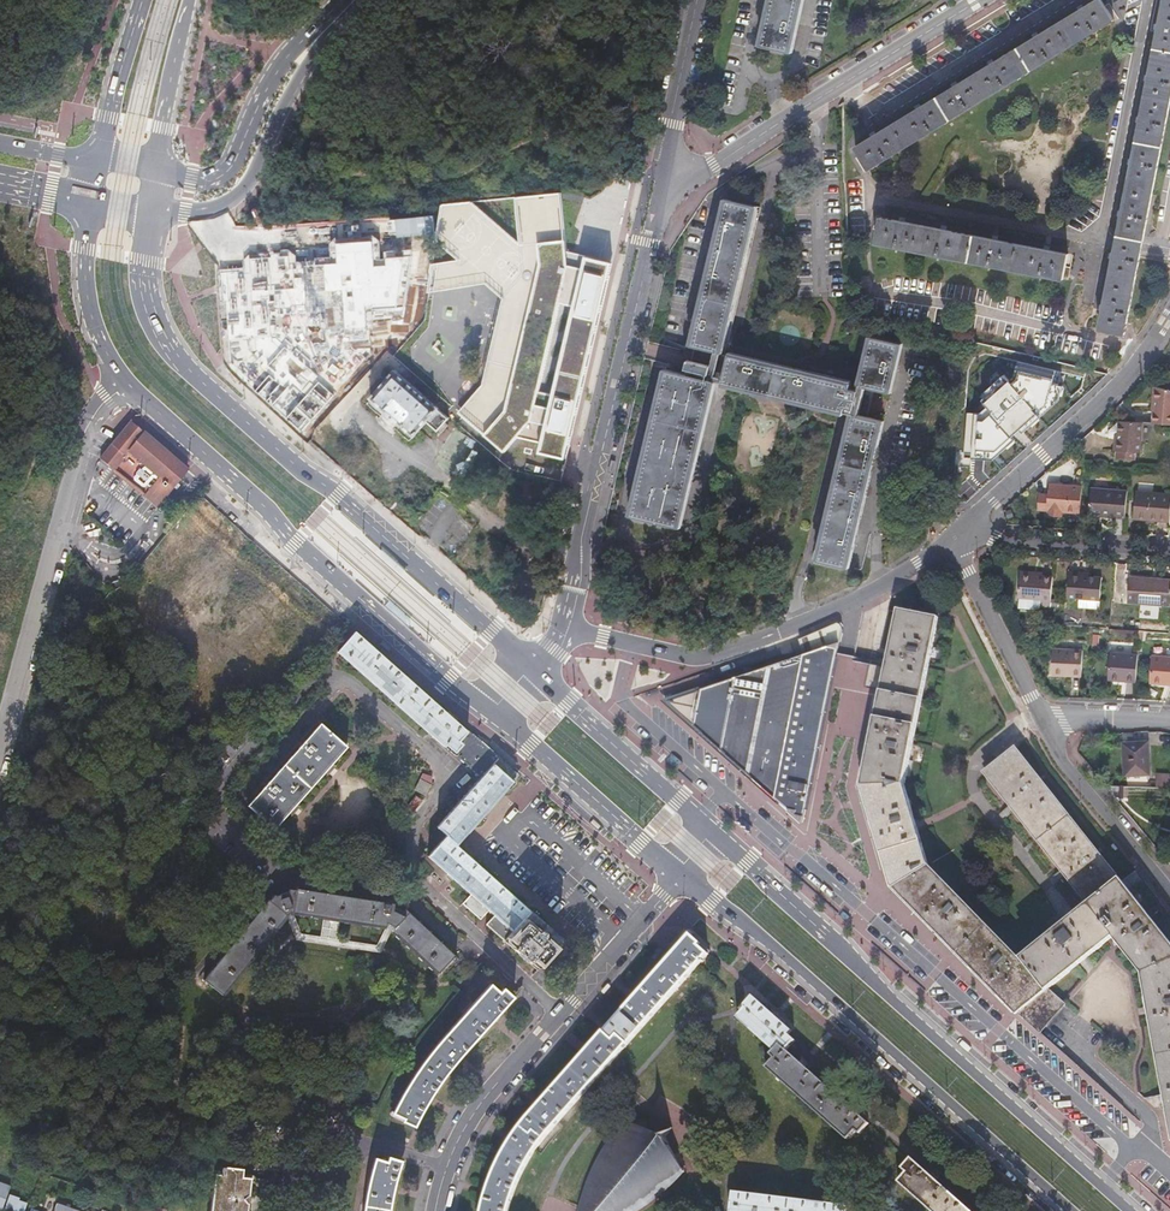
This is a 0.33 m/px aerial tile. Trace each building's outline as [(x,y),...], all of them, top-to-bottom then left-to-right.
[(760,47),(791,54),(803,0),(771,0),(760,47)] [(854,150),(868,172),(1112,22),(1099,0),(854,150)] [(1123,337),(1140,248),(1169,98),(1169,0),(1162,0),(1114,243),(1097,331),(1123,337)] [(517,444),(566,457),(605,258),(566,250),(557,191),(512,195),(513,241),(469,199),(439,202),(435,235),(438,239),(454,258),(431,263),(432,296),(420,327),(394,365),(503,461),(517,444)] [(664,370),(630,515),(678,527),(713,381),(851,414),(817,559),(847,567),(882,421),(866,417),(872,390),(888,393),(900,344),(869,336),(857,390),(849,388),(850,382),(720,352),(754,208),(724,200),(689,346),(693,348),(690,360),(686,360),(683,372),(686,373),(686,376),(664,370)] [(337,224),(339,250),(424,244),(422,217),(337,224)] [(874,245),(1061,282),(1067,256),(879,220),(874,245)] [(319,231),(254,233),(255,247),(319,245),(319,231)] [(263,269),(269,279),(284,270),(278,260),(263,269)] [(271,370),(271,381),(323,380),(323,371),(334,360),(347,372),(382,337),(388,337),(427,299),(389,261),(371,280),(351,280),(341,271),(321,291),(331,301),(331,313),(324,305),(311,305),(321,315),(321,326),(336,341),(321,356),(321,340),(282,340),(282,304),(259,304),(259,297),(244,297),(244,338),(257,351),(257,370),(271,370)] [(1052,363),(1014,353),(1003,402),(1037,410),(1046,373),(1050,371),(1052,363)] [(325,369),(326,387),(335,386),(334,368),(325,369)] [(396,371),(372,399),(415,437),(429,424),(438,433),(450,419),(439,410),(440,410),(396,371)] [(1154,387),(1153,405),(1154,405),(1153,425),(1169,426),(1169,391),(1154,387)] [(1013,417),(989,412),(987,420),(1011,426),(1013,417)] [(1007,444),(1011,426),(987,420),(979,453),(993,456),(997,442),(1007,444)] [(158,446),(130,422),(99,460),(143,496),(142,497),(155,507),(186,471),(185,471),(183,469),(159,448),(158,446)] [(1118,437),(1119,423),(1109,434),(1109,437),(1115,437),(1118,437)] [(1140,456),(1142,425),(1119,423),(1118,437),(1118,444),(1115,444),(1114,454),(1117,454),(1117,462),(1135,463),(1135,455),(1140,456)] [(465,456),(474,440),(452,428),(443,443),(465,456)] [(997,442),(993,456),(996,457),(999,445),(1006,447),(1007,444),(997,442)] [(973,506),(974,478),(956,477),(955,505),(973,506)] [(1079,514),(1081,488),(1048,486),(1047,495),(1047,512),(1048,513),(1047,518),(1059,518),(1060,514),(1079,514)] [(1124,520),(1125,493),(1089,490),(1087,517),(1124,520)] [(1168,524),(1169,498),(1169,496),(1134,494),(1132,521),(1168,524)] [(1047,512),(1047,495),(1039,495),(1038,512),(1047,512)] [(1051,607),(1053,578),(1042,578),(1032,577),(1033,574),(1020,573),(1018,598),(1040,600),(1040,607),(1051,607)] [(1100,581),(1090,581),(1083,580),(1083,578),(1068,577),(1066,601),(1100,604),(1100,581)] [(1169,607),(1169,581),(1129,578),(1128,604),(1169,607)] [(890,885),(1013,1013),(1082,958),(1109,936),(1113,941),(1138,973),(1146,1011),(1162,1098),(1167,1126),(1169,1139),(1169,949),(1013,751),(983,774),(1086,906),(1016,964),(923,868),(899,787),(931,620),(895,613),(859,787),(890,885)] [(834,630),(830,629),(792,643),(796,654),(797,658),(787,661),(691,691),(684,723),(710,745),(758,788),(800,824),(836,634),(834,630)] [(458,742),(466,733),(440,710),(406,681),(373,651),(353,633),(335,653),(442,748),(444,746),(454,755),(462,746),(458,742)] [(1053,677),(1083,678),(1083,653),(1053,652),(1053,677)] [(1137,683),(1139,655),(1111,655),(1109,681),(1137,683)] [(1153,656),(1151,683),(1169,684),(1169,657),(1153,656)] [(691,691),(659,702),(684,723),(691,691)] [(345,749),(319,725),(246,807),(273,830),(345,749)] [(462,746),(454,755),(480,778),(495,761),(496,760),(466,733),(458,742),(462,746)] [(1125,777),(1148,776),(1147,745),(1123,746),(1125,777)] [(445,837),(456,845),(515,778),(495,761),(480,778),(436,828),(445,837)] [(432,785),(420,779),(415,791),(426,797),(432,785)] [(456,845),(445,837),(427,857),(470,895),(462,905),(480,921),(488,911),(493,916),(512,932),(529,913),(531,911),(456,845)] [(267,899),(202,979),(221,994),(286,915),(285,913),(291,910),(292,912),(384,927),(384,925),(393,929),(391,930),(438,974),(454,957),(404,910),(403,912),(392,908),(393,904),(295,888),(295,890),(289,889),(288,892),(277,896),(274,894),(269,900),(267,899)] [(529,913),(512,932),(504,941),(536,971),(562,942),(529,913)] [(504,941),(512,932),(493,916),(485,925),(504,941)] [(381,948),(388,932),(380,929),(374,944),(381,948)] [(617,1033),(628,1044),(709,952),(689,934),(603,1031),(612,1039),(617,1033)] [(499,993),(489,985),(451,1027),(444,1035),(434,1046),(417,1070),(406,1088),(391,1114),(402,1119),(402,1122),(413,1127),(425,1108),(433,1095),(444,1078),(453,1066),(465,1051),(480,1034),(512,999),(502,989),(499,993)] [(779,1046),(786,1051),(794,1041),(788,1035),(791,1031),(777,1019),(772,1015),(753,997),(743,1007),(745,1009),(737,1018),(774,1051),(779,1046)] [(777,1009),(772,1015),(777,1019),(782,1013),(780,1011),(777,1009)] [(603,1031),(569,1069),(539,1104),(529,1115),(520,1126),(511,1139),(503,1154),(497,1166),(492,1177),(486,1191),(481,1209),(480,1210),(507,1210),(510,1202),(514,1190),(519,1178),(524,1168),(532,1156),(541,1143),(550,1131),(628,1044),(617,1033),(612,1039),(603,1031)] [(779,1046),(774,1051),(770,1055),(775,1059),(766,1069),(846,1140),(855,1131),(859,1135),(868,1124),(849,1107),(844,1102),(805,1068),(800,1063),(786,1051),(779,1046)] [(342,1121),(333,1112),(324,1121),(333,1130),(342,1121)] [(628,1121),(620,1132),(611,1145),(602,1159),(596,1171),(589,1186),(583,1199),(580,1208),(579,1210),(629,1210),(638,1206),(649,1199),(660,1191),(669,1184),(682,1169),(669,1147),(664,1136),(671,1128),(670,1127),(663,1135),(652,1131),(628,1121)] [(400,1162),(387,1157),(385,1162),(374,1158),(367,1184),(363,1210),(390,1210),(391,1203),(395,1180),(400,1162)] [(968,1209),(936,1180),(932,1177),(911,1158),(901,1169),(906,1173),(898,1182),(930,1210),(970,1210),(968,1209)] [(249,1204),(246,1200),(250,1197),(252,1179),(245,1178),(246,1167),(227,1165),(226,1175),(217,1174),(213,1210),(249,1210),(249,1204)] [(936,1172),(932,1177),(936,1180),(940,1176),(938,1173),(936,1172)] [(0,1184),(0,1210),(3,1210),(11,1187),(0,1184)] [(845,1207),(733,1192),(731,1210),(845,1210),(845,1207)] [(56,1203),(54,1210),(82,1210),(56,1203)]
